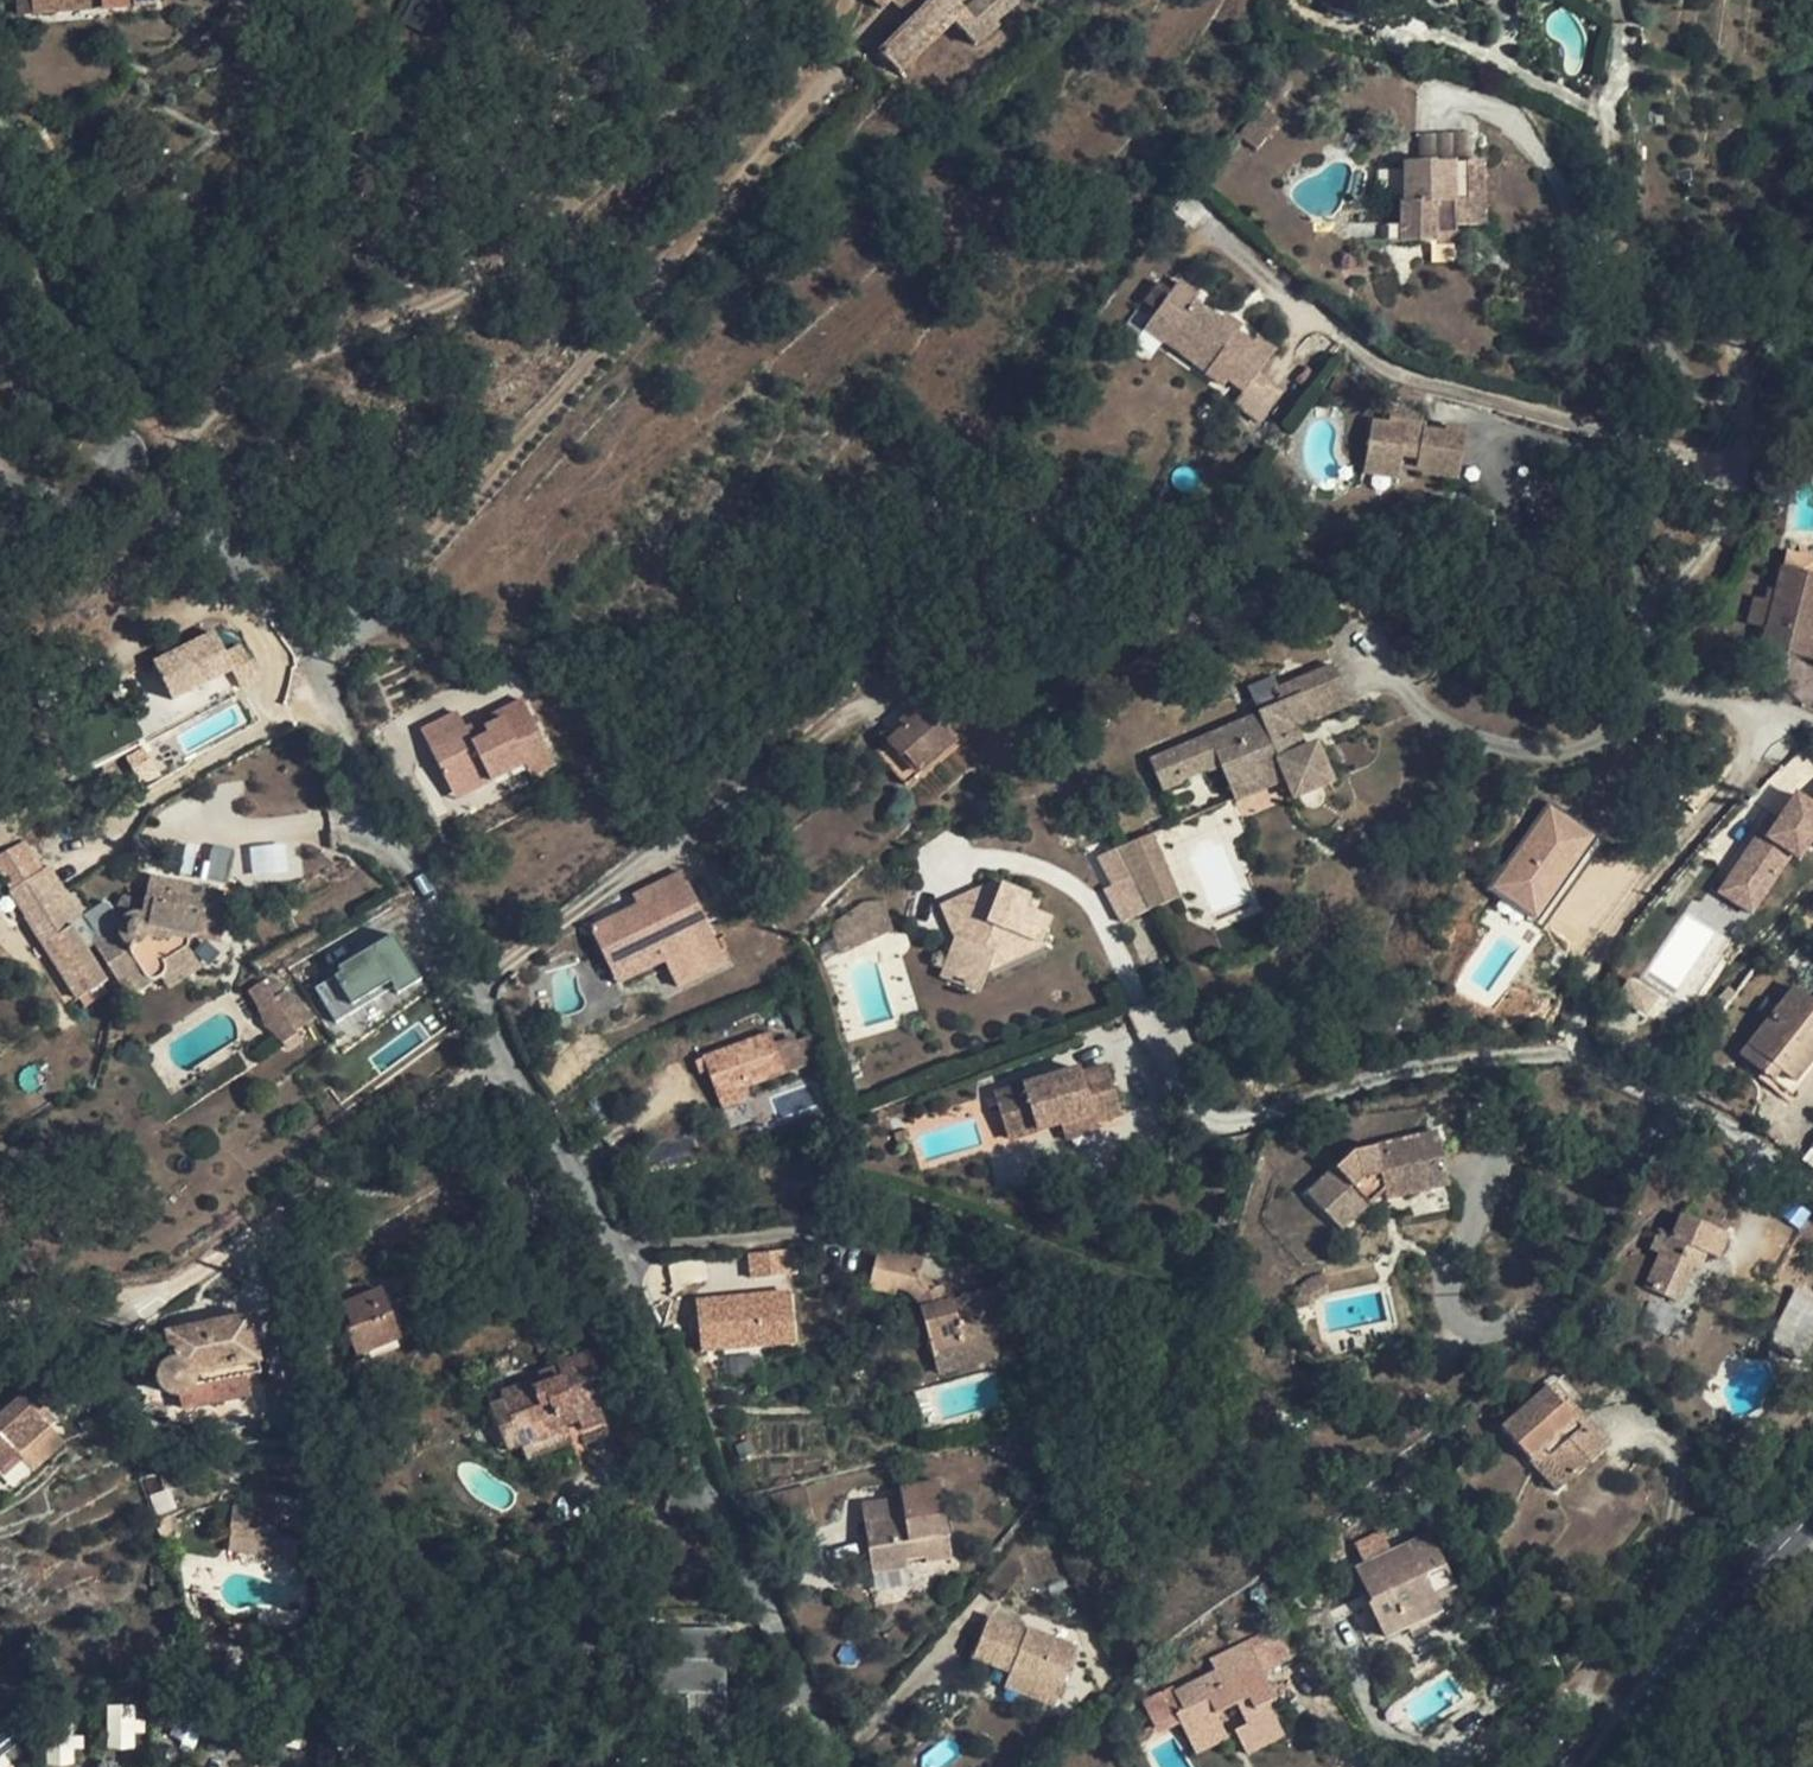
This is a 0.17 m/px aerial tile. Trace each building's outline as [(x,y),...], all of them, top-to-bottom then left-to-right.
[(32,0),(19,0),(20,13),(33,12),(32,0)] [(155,0),(32,0),(33,12),(155,5),(155,0)] [(435,0),(423,0),(412,23),(436,34),(449,8),(435,0)] [(882,9),(890,0),(870,0),(882,9)] [(955,0),(932,0),(880,52),(900,71),(964,9),(955,0)] [(1438,164),(1436,162),(1406,163),(1405,203),(1402,203),(1402,243),(1437,243),(1438,233),(1454,234),(1454,226),(1484,225),(1482,162),(1438,164)] [(1454,234),(1438,233),(1437,243),(1455,243),(1454,234)] [(1198,296),(1179,282),(1158,310),(1144,327),(1163,341),(1172,330),(1202,351),(1199,355),(1212,365),(1207,373),(1223,385),(1228,379),(1245,391),(1260,371),(1274,351),(1257,339),(1252,345),(1237,334),(1235,337),(1218,324),(1220,321),(1194,301),(1198,296)] [(1242,328),(1225,315),(1220,321),(1218,324),(1235,337),(1237,334),(1242,328)] [(1202,351),(1172,330),(1163,341),(1193,363),(1199,355),(1202,351)] [(1282,387),(1260,371),(1245,391),(1237,402),(1258,418),(1282,387)] [(1406,421),(1389,419),(1388,424),(1373,422),(1367,462),(1400,467),(1403,455),(1418,457),(1417,467),(1459,474),(1467,431),(1445,428),(1444,434),(1407,427),(1408,421),(1406,421)] [(1400,467),(1367,462),(1365,473),(1398,478),(1400,467)] [(1809,557),(1786,551),(1781,569),(1805,574),(1809,557)] [(1781,569),(1773,603),(1767,627),(1762,647),(1812,659),(1812,576),(1805,574),(1781,569)] [(1773,603),(1756,600),(1750,623),(1767,627),(1773,603)] [(152,658),(172,699),(234,668),(213,627),(152,658)] [(1341,684),(1333,665),(1296,681),(1304,700),(1341,684)] [(1304,700),(1296,681),(1277,688),(1283,702),(1258,712),(1259,715),(1264,726),(1212,748),(1207,736),(1150,761),(1162,789),(1182,781),(1181,779),(1205,769),(1206,771),(1220,765),(1230,786),(1280,765),(1286,779),(1293,798),(1332,781),(1316,743),(1305,748),(1296,752),(1290,738),(1298,735),(1295,727),(1307,722),(1350,704),(1341,684),(1304,700)] [(419,726),(452,798),(524,765),(529,776),(555,764),(526,699),(465,726),(457,709),(419,726)] [(923,711),(919,706),(907,716),(911,721),(902,728),(887,741),(875,751),(904,785),(957,742),(927,708),(923,711)] [(1264,726),(1259,715),(1207,736),(1212,748),(1264,726)] [(911,721),(907,716),(898,723),(902,728),(911,721)] [(1305,748),(1298,735),(1290,738),(1296,752),(1305,748)] [(1752,834),(1716,892),(1756,917),(1806,837),(1812,841),(1812,767),(1808,764),(1760,839),(1752,834)] [(1286,779),(1280,765),(1230,786),(1236,800),(1286,779)] [(1536,920),(1598,834),(1550,800),(1488,885),(1536,920)] [(1152,834),(1129,843),(1135,854),(1143,873),(1154,868),(1150,859),(1161,854),(1152,834)] [(25,840),(0,855),(0,870),(13,889),(44,869),(25,840)] [(286,843),(249,847),(252,881),(290,878),(286,843)] [(1118,848),(1132,876),(1149,910),(1158,906),(1143,873),(1135,854),(1129,843),(1118,848)] [(205,876),(221,880),(229,851),(214,847),(205,876)] [(1113,886),(1132,876),(1118,848),(1098,856),(1113,886)] [(1179,896),(1161,854),(1150,859),(1154,868),(1143,873),(1158,906),(1179,896)] [(13,889),(11,889),(27,915),(56,898),(66,891),(49,865),(44,869),(13,889)] [(660,962),(673,987),(722,963),(677,874),(644,890),(652,907),(637,915),(633,907),(586,931),(605,969),(652,945),(660,962)] [(1149,910),(1132,876),(1113,886),(1106,890),(1123,922),(1149,910)] [(194,886),(150,877),(147,896),(154,897),(153,905),(151,915),(143,914),(140,914),(136,913),(131,914),(127,916),(121,924),(120,927),(95,943),(116,976),(124,989),(145,976),(147,979),(153,980),(158,979),(161,977),(194,956),(188,947),(192,936),(197,937),(202,912),(190,909),(194,886)] [(1031,894),(998,881),(942,906),(954,935),(943,966),(952,981),(980,992),(995,953),(1011,947),(1015,934),(1041,944),(1051,917),(1026,907),(1031,894)] [(223,892),(194,886),(190,909),(202,912),(197,937),(213,940),(223,892)] [(27,915),(11,889),(0,897),(0,909),(11,928),(28,916),(27,915)] [(652,907),(644,890),(628,898),(633,907),(637,915),(652,907)] [(91,931),(66,891),(56,898),(108,980),(116,976),(95,943),(120,927),(121,924),(127,916),(131,914),(136,913),(140,914),(143,914),(151,915),(153,905),(124,896),(114,916),(91,931)] [(108,980),(56,898),(27,915),(28,916),(80,998),(81,997),(86,1005),(106,992),(101,984),(108,980)] [(848,931),(817,953),(833,978),(879,949),(864,924),(848,931)] [(397,936),(310,977),(332,1022),(418,981),(397,936)] [(652,945),(605,969),(613,985),(660,962),(652,945)] [(202,967),(194,956),(161,977),(169,989),(202,967)] [(147,979),(145,976),(124,989),(130,998),(158,979),(153,980),(147,979)] [(264,981),(264,980),(249,990),(258,1005),(259,1007),(259,1009),(260,1011),(261,1012),(262,1014),(278,1004),(290,1024),(274,1034),(276,1036),(279,1039),(283,1043),(298,1033),(296,1030),(312,1021),(300,1001),(297,1003),(291,994),(286,990),(283,993),(275,997),(264,981)] [(1794,988),(1741,1054),(1787,1091),(1795,1081),(1812,1059),(1812,1003),(1794,988)] [(290,1024),(278,1004),(262,1014),(274,1034),(290,1024)] [(1741,1038),(1730,1029),(1724,1036),(1735,1045),(1741,1038)] [(776,1047),(770,1033),(703,1058),(708,1071),(717,1098),(744,1088),(785,1073),(805,1066),(796,1040),(776,1047)] [(708,1071),(703,1058),(696,1060),(701,1074),(708,1071)] [(1078,1071),(993,1097),(1006,1142),(1059,1125),(1091,1116),(1093,1124),(1120,1115),(1105,1068),(1079,1075),(1078,1071)] [(748,1099),(744,1088),(717,1098),(721,1109),(748,1099)] [(1091,1116),(1059,1125),(1064,1142),(1096,1133),(1093,1124),(1091,1116)] [(1441,1153),(1437,1133),(1406,1140),(1410,1160),(1441,1153)] [(1410,1160),(1406,1140),(1352,1152),(1307,1195),(1329,1218),(1342,1205),(1354,1218),(1383,1189),(1394,1189),(1408,1194),(1449,1185),(1441,1153),(1410,1160)] [(1812,1147),(1803,1158),(1812,1166),(1812,1148),(1812,1147)] [(1408,1194),(1394,1189),(1383,1189),(1386,1199),(1408,1194)] [(1354,1218),(1342,1205),(1329,1218),(1341,1230),(1354,1218)] [(1728,1235),(1681,1215),(1673,1236),(1660,1231),(1650,1250),(1659,1254),(1645,1289),(1677,1301),(1691,1268),(1698,1270),(1705,1253),(1718,1258),(1728,1235)] [(796,1272),(794,1247),(747,1252),(749,1276),(796,1272)] [(998,1357),(991,1319),(989,1312),(984,1313),(981,1297),(974,1298),(973,1292),(961,1294),(962,1298),(952,1300),(948,1284),(935,1287),(921,1273),(924,1260),(878,1249),(870,1288),(896,1294),(898,1289),(907,1291),(918,1301),(937,1373),(998,1357)] [(1325,1276),(1323,1274),(1317,1275),(1312,1277),(1307,1280),(1300,1287),(1297,1293),(1295,1301),(1295,1308),(1311,1306),(1315,1304),(1315,1301),(1329,1294),(1325,1276)] [(986,1293),(989,1312),(991,1319),(1008,1315),(1003,1286),(993,1288),(993,1292),(986,1293)] [(401,1337),(382,1288),(344,1304),(352,1327),(348,1329),(357,1354),(401,1337)] [(797,1343),(793,1288),(695,1295),(699,1350),(797,1343)] [(1795,1290),(1768,1343),(1805,1362),(1812,1347),(1812,1299),(1795,1290)] [(259,1361),(250,1316),(167,1332),(173,1359),(166,1363),(163,1366),(160,1370),(158,1375),(159,1380),(160,1385),(163,1389),(166,1392),(169,1393),(174,1395),(181,1396),(188,1424),(194,1425),(209,1422),(212,1433),(263,1423),(251,1362),(259,1361)] [(601,1377),(590,1351),(556,1364),(561,1378),(545,1385),(542,1378),(502,1392),(504,1398),(521,1447),(523,1452),(570,1434),(561,1414),(571,1409),(581,1430),(587,1442),(610,1434),(590,1381),(601,1377)] [(1576,1408),(1553,1383),(1547,1388),(1570,1414),(1576,1408)] [(1570,1414),(1547,1388),(1502,1429),(1530,1462),(1556,1493),(1569,1481),(1610,1446),(1576,1408),(1570,1414)] [(26,1391),(0,1417),(0,1471),(18,1455),(50,1426),(54,1422),(26,1391)] [(521,1447),(504,1398),(490,1404),(507,1451),(521,1447)] [(63,1440),(50,1426),(18,1455),(31,1470),(63,1440)] [(574,1444),(570,1434),(523,1452),(526,1462),(574,1444)] [(952,1557),(940,1482),(900,1489),(902,1499),(865,1504),(867,1523),(864,1523),(870,1565),(906,1560),(925,1557),(925,1562),(952,1557)] [(815,1526),(806,1485),(771,1493),(780,1534),(815,1526)] [(275,1511),(233,1504),(227,1536),(256,1540),(253,1553),(297,1557),(299,1533),(271,1528),(275,1511)] [(1456,1588),(1431,1535),(1356,1571),(1371,1603),(1368,1604),(1383,1638),(1406,1628),(1399,1614),(1434,1598),(1456,1588)] [(225,1548),(253,1553),(256,1540),(227,1536),(225,1548)] [(907,1567),(906,1560),(870,1565),(871,1573),(907,1567)] [(1278,1594),(1269,1579),(1247,1591),(1256,1605),(1278,1594)] [(1440,1612),(1434,1598),(1399,1614),(1406,1628),(1440,1612)] [(1009,1624),(988,1617),(974,1657),(1010,1672),(1040,1684),(1037,1691),(1057,1700),(1076,1648),(1027,1629),(1026,1631),(1025,1634),(1008,1628),(1009,1624)] [(659,1692),(727,1690),(725,1627),(658,1628),(659,1692)] [(1288,1655),(1275,1628),(1247,1641),(1261,1668),(1288,1655)] [(1261,1668),(1247,1641),(1210,1660),(1217,1671),(1174,1693),(1184,1711),(1176,1715),(1188,1740),(1220,1723),(1215,1714),(1237,1702),(1247,1725),(1236,1731),(1247,1754),(1285,1735),(1269,1704),(1277,1701),(1261,1668)] [(1040,1684),(1010,1672),(1004,1687),(1054,1707),(1057,1700),(1037,1691),(1040,1684)] [(106,1704),(107,1749),(139,1749),(138,1703),(106,1704)] [(1227,1735),(1220,1723),(1188,1740),(1194,1752),(1227,1735)]
